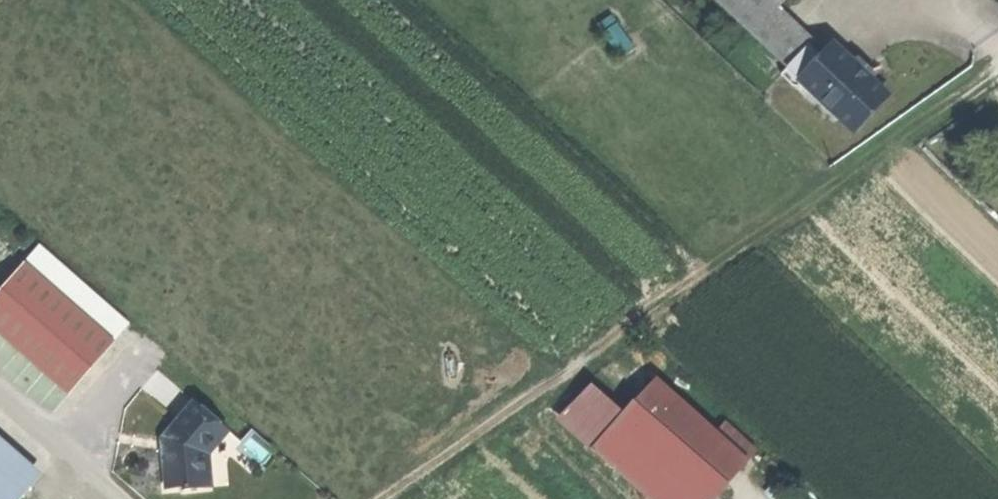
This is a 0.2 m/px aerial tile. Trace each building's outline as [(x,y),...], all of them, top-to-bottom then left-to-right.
[(780,9),(770,0),(717,0),(755,36),(780,9)] [(780,9),(789,0),(770,0),(780,9)] [(813,41),(780,9),(755,36),(789,67),(807,48),(813,41)] [(789,67),(804,82),(823,62),(807,48),(789,67)] [(823,62),(804,82),(855,129),(887,96),(836,48),(823,62)] [(0,292),(0,334),(71,394),(117,340),(25,263),(0,292)] [(656,381),(636,404),(728,486),(748,463),(656,381)] [(165,453),(170,489),(205,490),(203,464),(224,427),(195,403),(165,453)] [(648,498),(716,498),(728,486),(636,404),(594,451),(648,498)] [(243,442),(224,427),(203,464),(205,490),(230,490),(227,464),(243,442)] [(254,433),(244,443),(263,461),(273,451),(254,433)] [(28,490),(43,473),(0,436),(0,466),(28,490)] [(28,490),(0,466),(0,498),(21,498),(28,490)]
